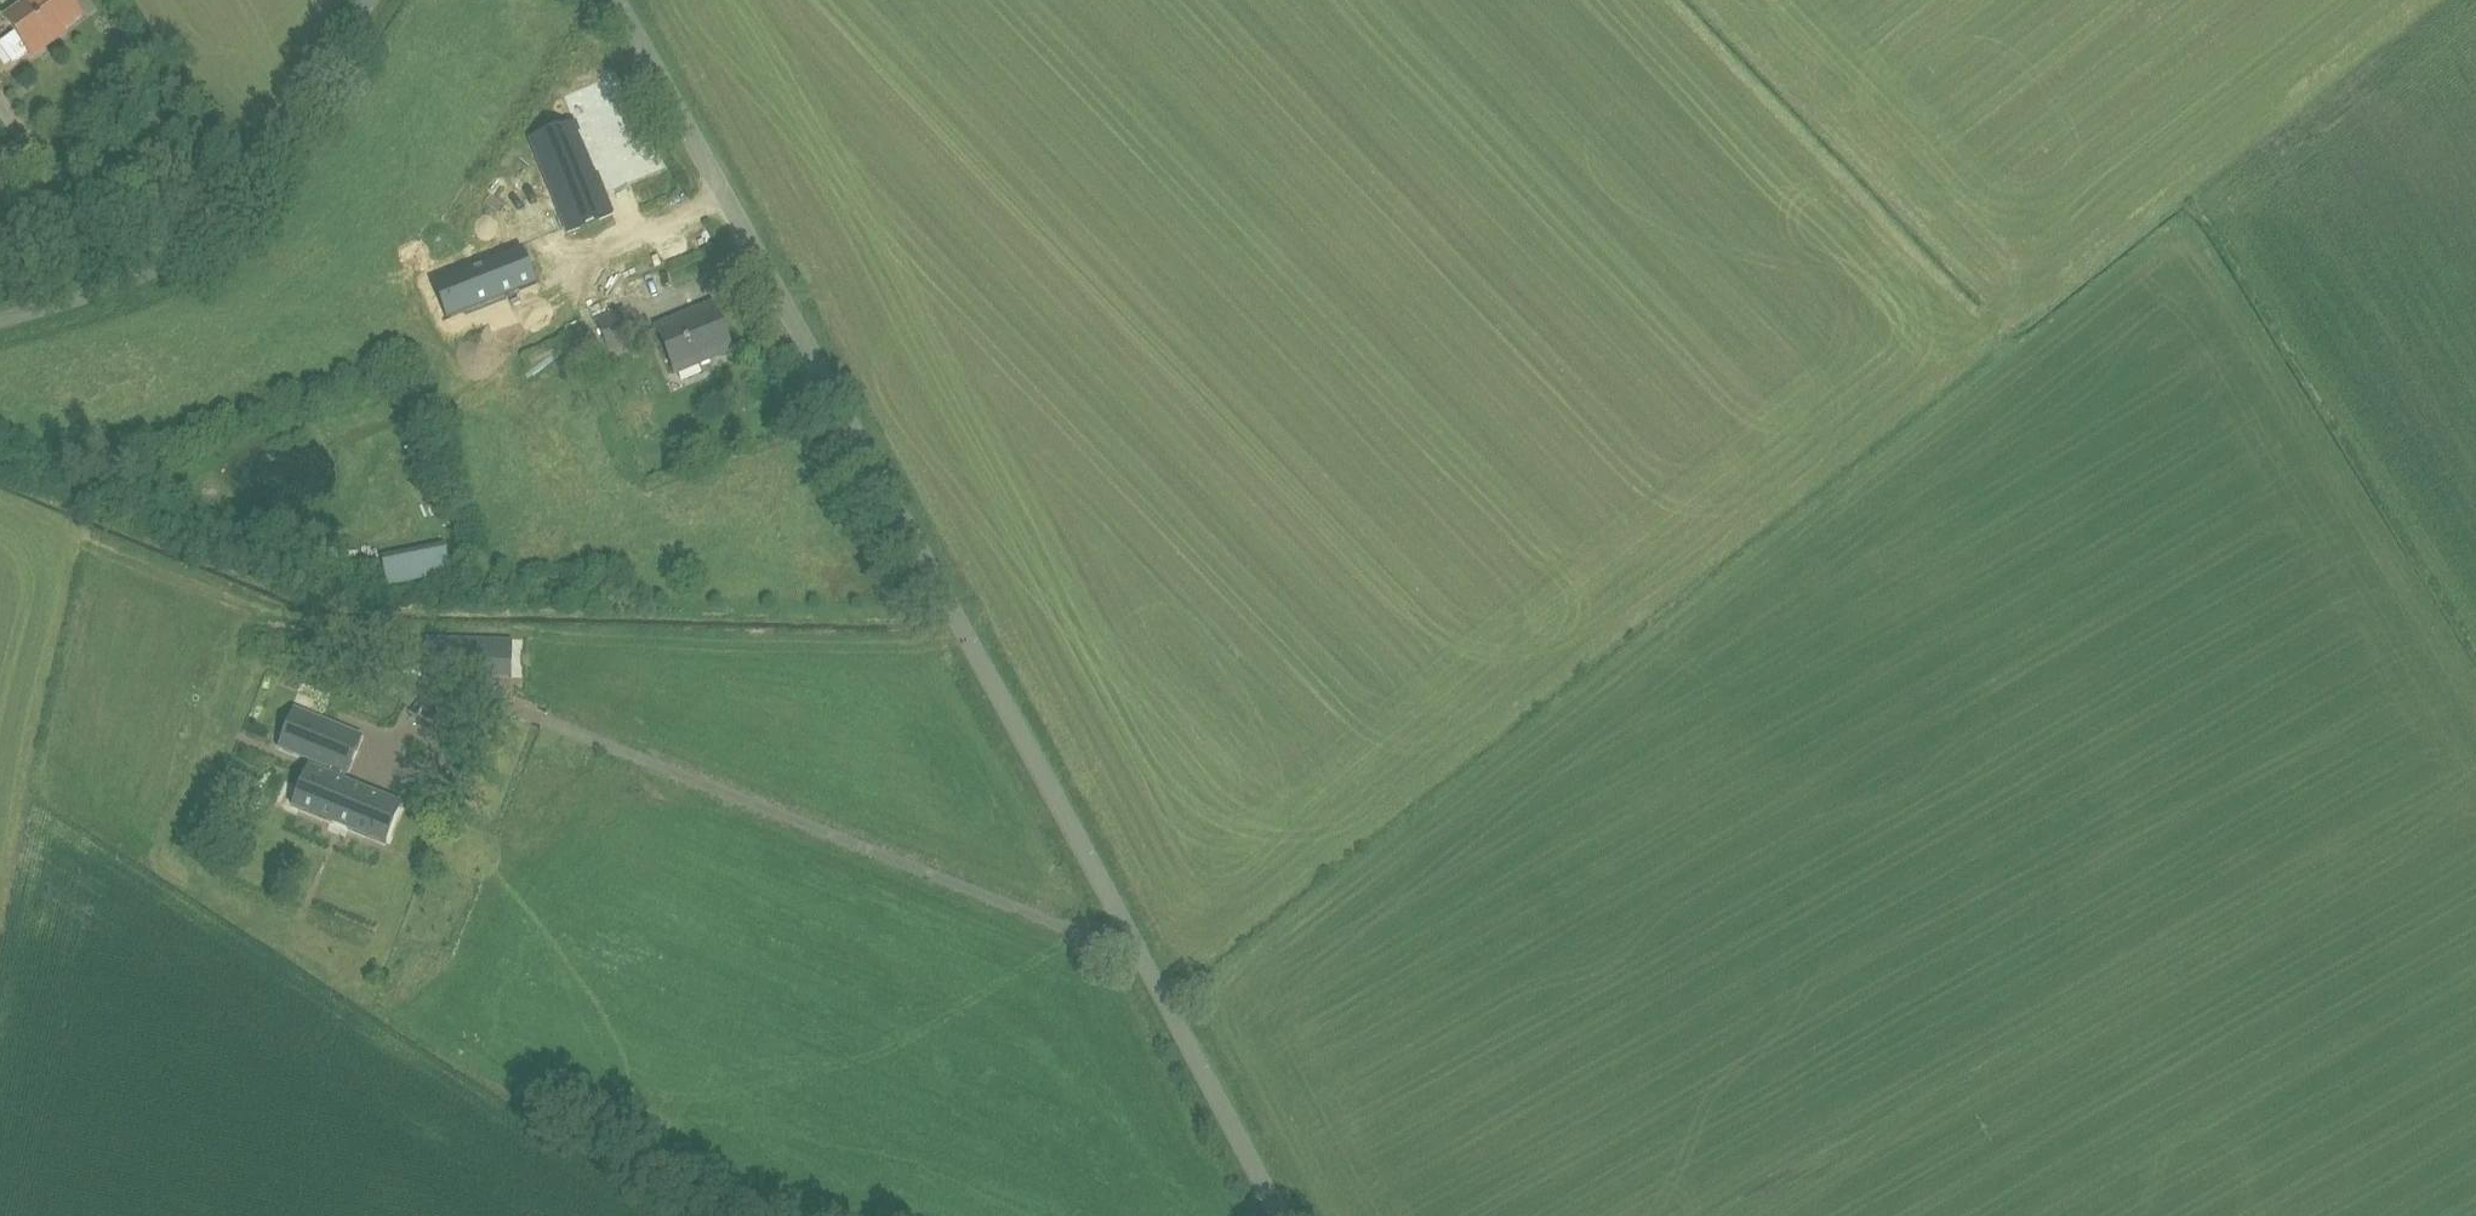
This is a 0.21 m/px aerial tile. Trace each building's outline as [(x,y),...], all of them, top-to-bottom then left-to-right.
[(64,26),(60,20),(55,23),(39,0),(23,0),(26,3),(5,18),(15,33),(0,44),(13,62),(28,51),(31,55),(54,39),(51,35),(64,26)] [(64,26),(80,14),(70,0),(39,0),(55,23),(60,20),(64,26)] [(579,133),(534,151),(571,241),(616,223),(613,218),(610,219),(578,140),(582,139),(579,133)] [(470,321),(482,317),(502,308),(522,300),(553,288),(538,252),(456,286),(470,321)] [(609,352),(639,340),(626,307),(596,319),(609,352)] [(677,373),(732,350),(715,308),(660,330),(677,373)] [(424,642),(424,672),(453,672),(454,643),(424,642)] [(512,645),(483,644),(482,673),(511,674),(512,645)] [(293,711),(278,750),(333,771),(330,778),(307,769),(301,786),(293,808),(299,810),(332,823),(334,824),(350,830),(374,839),(389,800),(339,781),(342,775),(347,777),(362,738),(342,731),(340,736),(331,733),(333,727),(293,711)]
